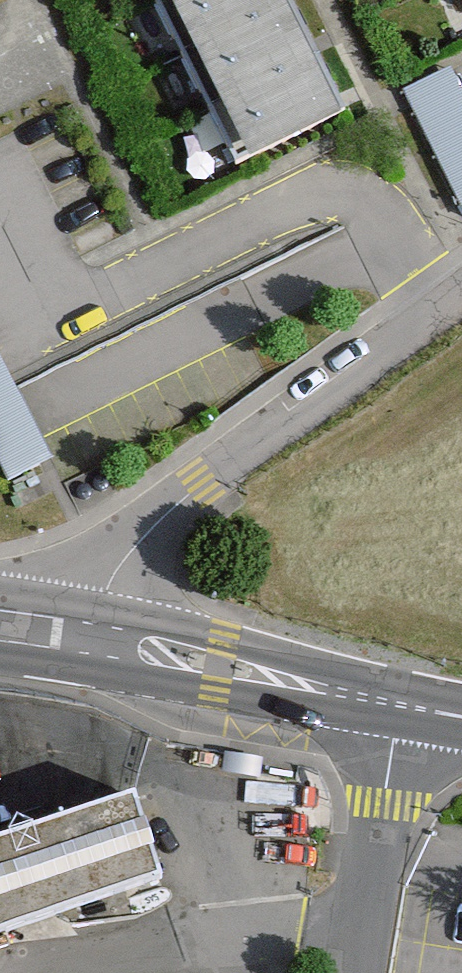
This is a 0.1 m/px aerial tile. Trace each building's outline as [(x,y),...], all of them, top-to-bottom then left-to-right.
[(253,178),(351,129),(286,0),(164,0),(253,178)] [(461,214),(461,63),(415,80),(461,214)] [(6,501),(54,477),(0,371),(0,489),(6,501)] [(182,903),(151,797),(0,840),(0,955),(182,903)]
